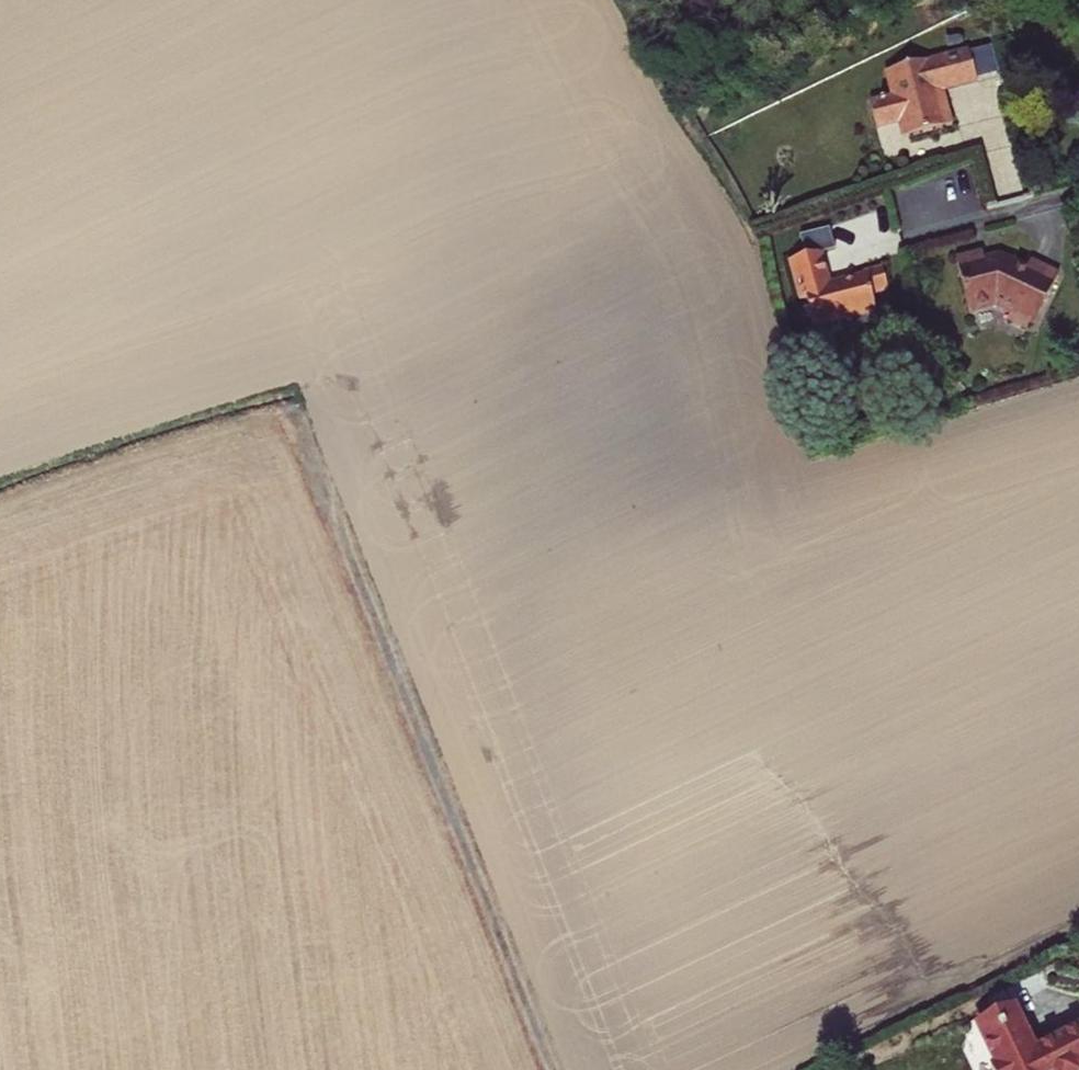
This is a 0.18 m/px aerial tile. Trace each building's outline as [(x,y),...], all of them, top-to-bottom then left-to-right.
[(905,135),(952,122),(943,88),(977,78),(969,47),(887,70),(893,93),(871,100),(878,125),(900,119),(905,135)] [(867,274),(848,278),(846,285),(835,289),(833,282),(824,251),(792,260),(802,298),(808,297),(815,320),(877,305),(874,297),(888,293),(890,287),(883,263),(865,268),(867,274)] [(984,253),(958,261),(971,312),(997,305),(1013,312),(1010,319),(1028,328),(1031,321),(1037,324),(1060,275),(1032,262),(1029,267),(1011,259),(1010,262),(1001,258),(986,262),(984,253)] [(848,278),(833,282),(835,289),(846,285),(848,278)] [(1018,1010),(978,1026),(983,1036),(1021,1018),(1018,1010)] [(1021,1018),(983,1036),(997,1063),(992,1065),(994,1069),(1064,1069),(1076,1064),(1078,1069),(1078,1026),(1037,1048),(1021,1018)]
